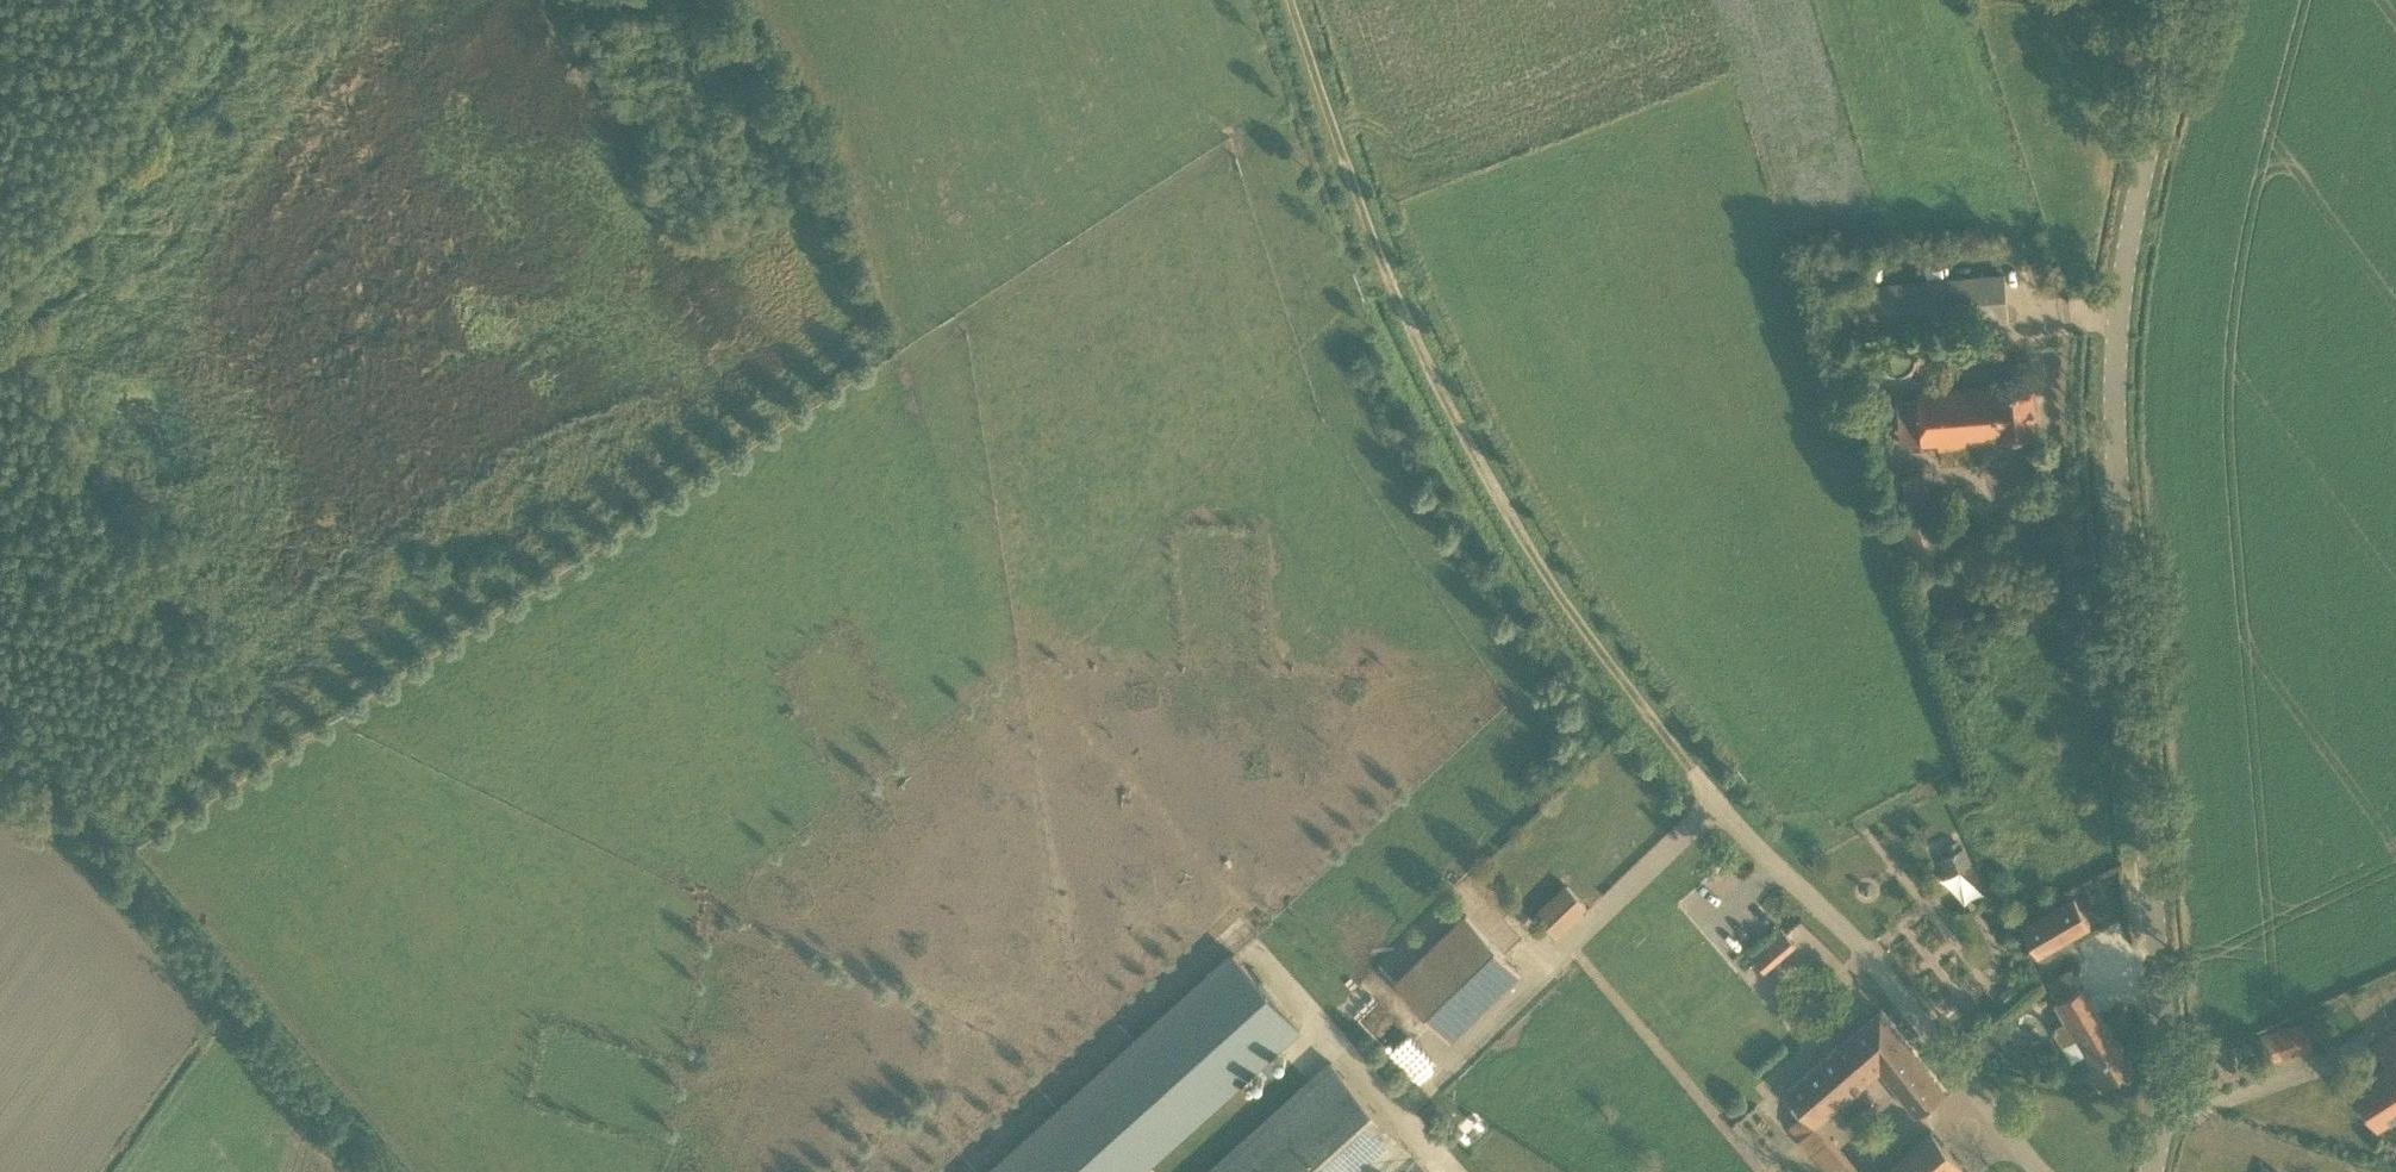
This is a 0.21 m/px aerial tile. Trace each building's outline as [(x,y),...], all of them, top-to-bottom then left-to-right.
[(2008,321),(2004,274),(1833,288),(1837,335),(2008,321)] [(2036,433),(2032,388),(1997,391),(1996,385),(1898,392),(1902,443),(1999,435),(1999,436),(2036,433)] [(1970,862),(1963,847),(1942,857),(1949,872),(1970,862)] [(1568,880),(1538,908),(1562,934),(1592,906),(1568,880)] [(2022,928),(2038,955),(2090,925),(2075,898),(2022,928)] [(1454,1038),(1526,970),(1469,910),(1397,978),(1454,1038)] [(1796,944),(1782,927),(1750,954),(1764,970),(1796,944)] [(997,1171),(1143,1171),(1301,1032),(1236,959),(997,1171)] [(2133,1068),(2133,1067),(2084,986),(2056,1003),(2066,1020),(2052,1028),(2072,1061),(2086,1053),(2105,1085),(2133,1068)] [(1946,1092),(1912,1050),(1880,1009),(1879,1011),(1786,1091),(1805,1112),(1790,1125),(1802,1139),(1803,1138),(1800,1135),(1814,1122),(1815,1124),(1880,1068),(1917,1115),(1946,1092)] [(2307,1023),(2284,1029),(2261,1035),(2267,1058),(2313,1046),(2307,1023)] [(2353,1089),(2378,1127),(2395,1115),(2395,1030),(2374,1044),(2388,1066),(2353,1089)] [(1330,1059),(1204,1171),(1395,1171),(1396,1171),(1431,1171),(1330,1059)] [(1963,1165),(1932,1130),(1883,1171),(1955,1171),(1963,1165)]
